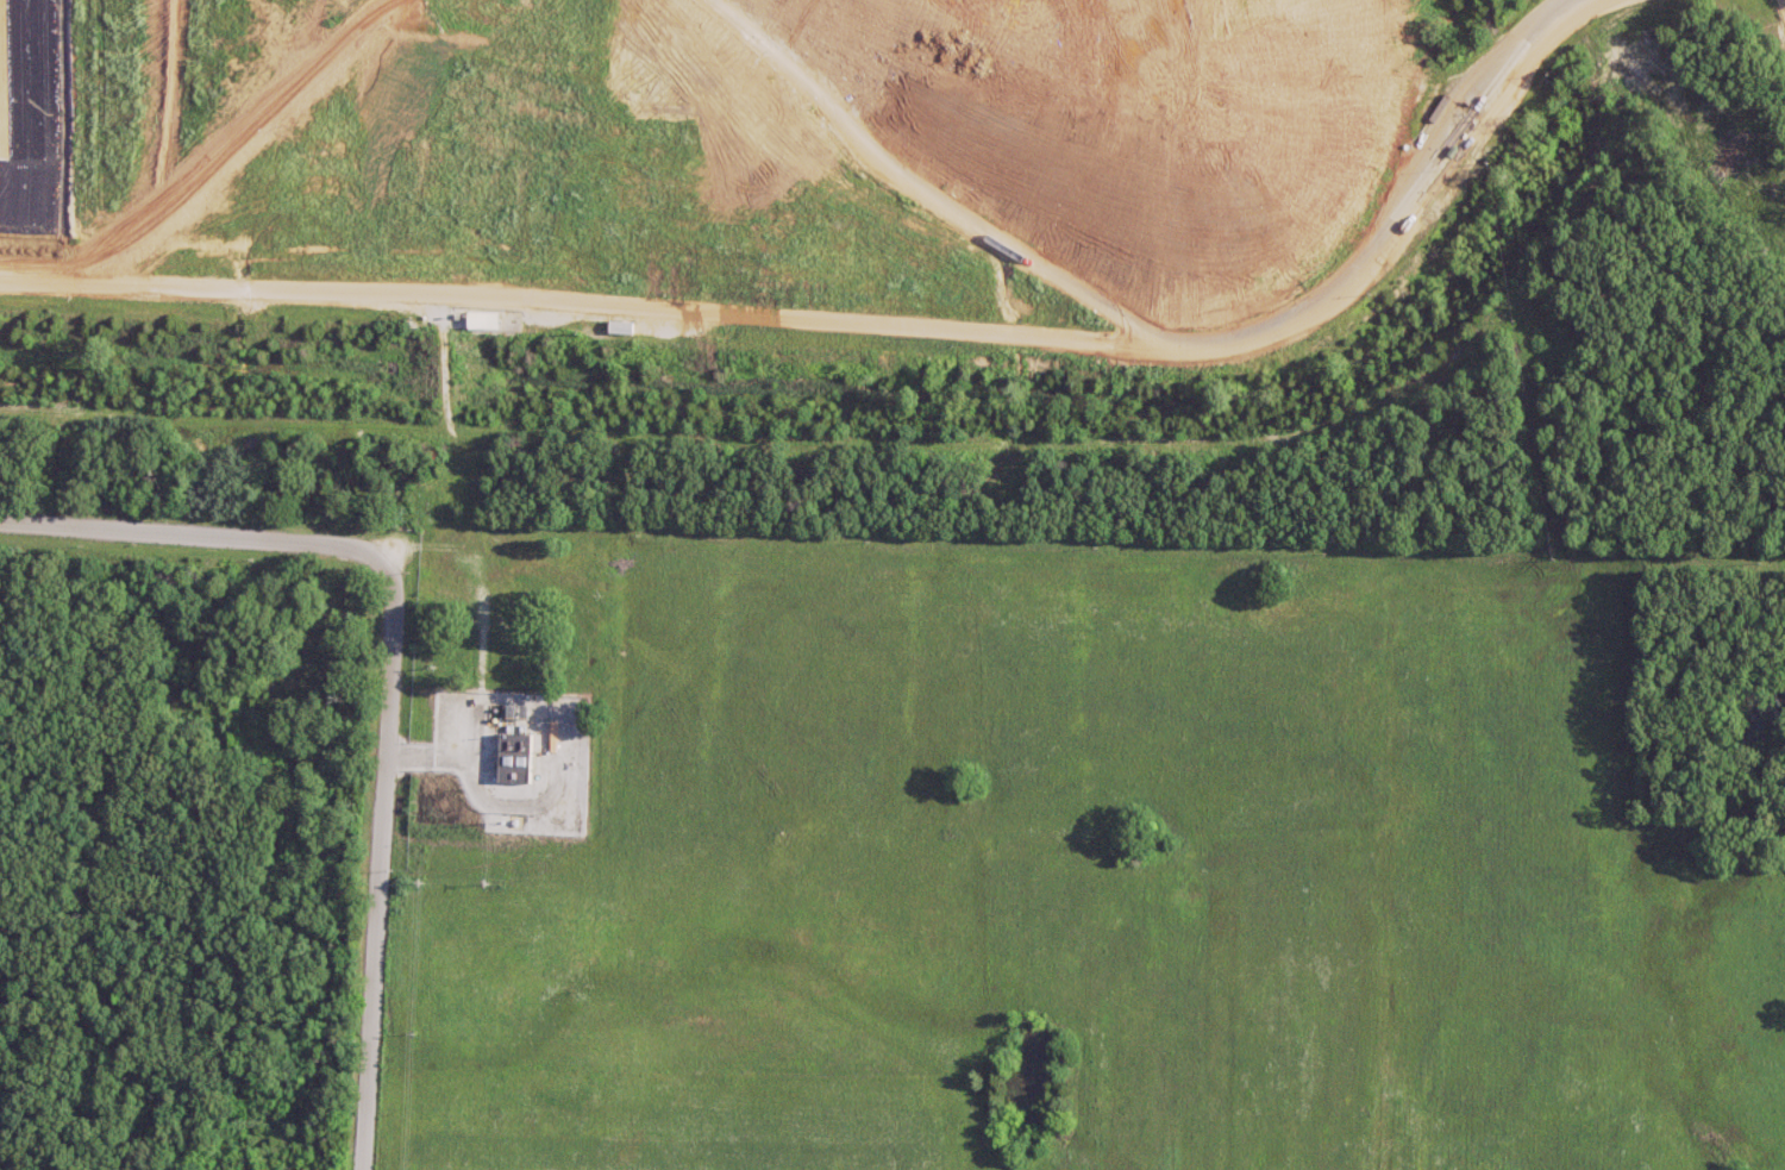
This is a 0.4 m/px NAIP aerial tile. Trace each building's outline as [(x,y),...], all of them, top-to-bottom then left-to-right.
[(512,330),(512,313),(481,313),(481,330),(512,330)] [(644,334),(644,322),(622,322),(622,334),(644,334)] [(536,782),(536,756),(531,756),(531,764),(508,764),(508,782),(536,782)]
